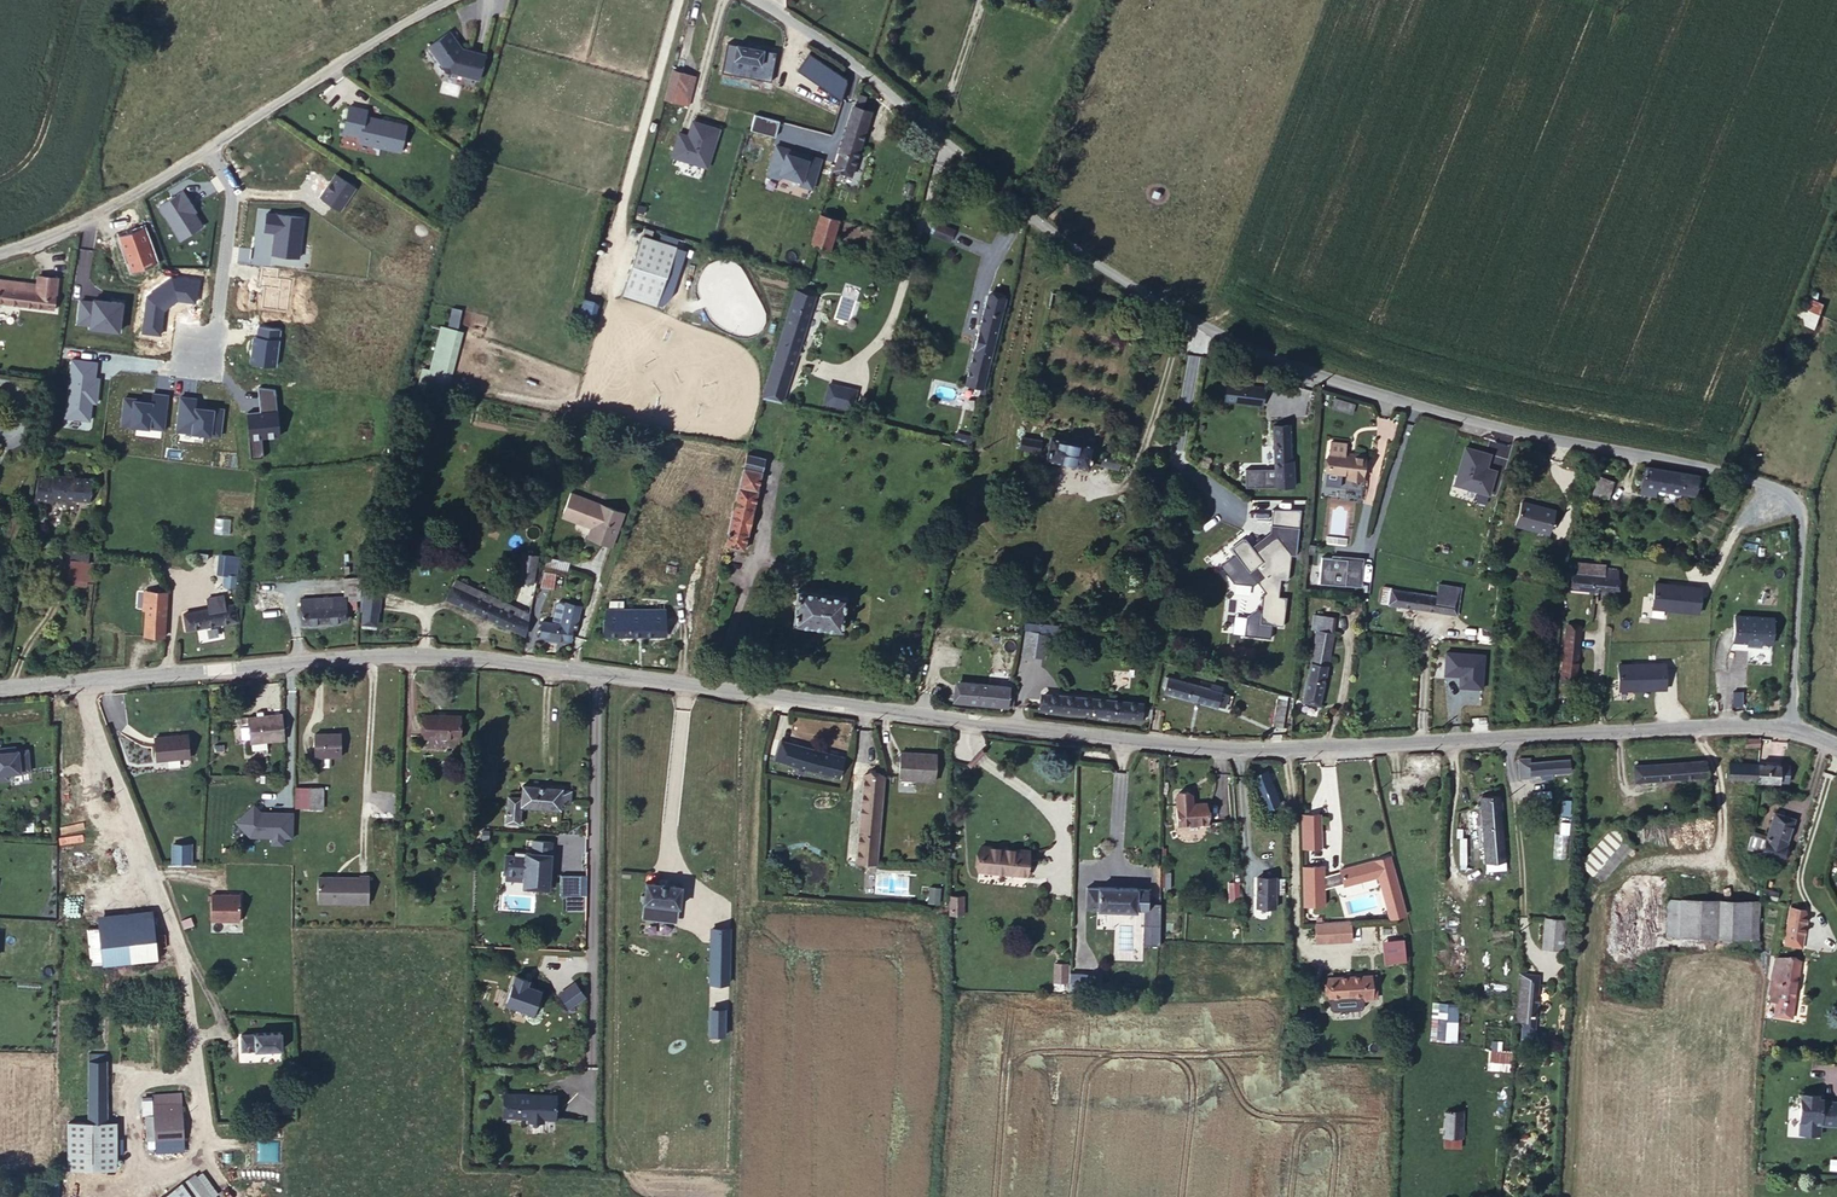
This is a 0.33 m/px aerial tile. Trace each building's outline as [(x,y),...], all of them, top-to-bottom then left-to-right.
[(468,50),(456,32),(435,47),(452,72),(484,80),(491,55),(468,50)] [(721,52),(726,53),(756,60),(760,61),(763,48),(724,38),(721,52)] [(818,71),(822,59),(795,49),(791,61),(818,71)] [(756,60),(726,53),(725,62),(754,69),(756,60)] [(840,66),(822,59),(818,71),(836,78),(840,66)] [(682,70),(667,65),(658,96),(672,99),(682,70)] [(858,100),(851,98),(849,107),(857,110),(858,100)] [(857,110),(849,107),(843,128),(861,133),(866,113),(857,110)] [(413,155),(419,128),(378,119),(380,113),(362,108),(355,136),(373,139),(372,145),(413,155)] [(843,128),(831,173),(850,179),(861,133),(843,128)] [(776,148),(768,175),(812,188),(819,160),(776,148)] [(819,218),(812,246),(831,250),(838,222),(819,218)] [(959,227),(941,220),(936,231),(954,238),(959,227)] [(647,230),(636,226),(614,293),(649,305),(668,247),(645,237),(647,230)] [(57,266),(36,265),(34,277),(0,275),(0,294),(54,298),(57,266)] [(796,288),(781,333),(803,340),(817,295),(796,288)] [(971,383),(989,387),(1011,296),(991,292),(971,383)] [(1814,328),(1823,301),(1803,294),(1794,321),(1814,328)] [(456,325),(460,308),(450,306),(446,323),(456,325)] [(187,313),(137,307),(136,321),(185,327),(187,313)] [(418,379),(449,385),(459,327),(437,324),(430,368),(420,366),(418,379)] [(781,333),(761,395),(784,401),(803,340),(781,333)] [(1218,363),(1208,362),(1206,377),(1218,378),(1218,363)] [(284,391),(295,392),(296,381),(285,379),(284,391)] [(1220,404),(1240,405),(1240,387),(1221,385),(1220,404)] [(1240,387),(1240,405),(1256,406),(1256,388),(1240,387)] [(290,421),(295,392),(284,391),(280,420),(290,421)] [(1269,470),(1270,488),(1288,487),(1286,460),(1284,460),(1283,425),(1268,425),(1269,470)] [(1079,441),(1037,432),(1032,455),(1073,464),(1079,441)] [(1026,438),(1010,435),(1008,444),(1024,448),(1026,438)] [(961,446),(975,449),(977,440),(963,436),(961,446)] [(1321,440),(1319,452),(1335,455),(1337,443),(1321,440)] [(758,444),(753,463),(760,465),(765,447),(758,444)] [(1105,466),(1107,455),(1092,451),(1090,462),(1105,466)] [(1335,455),(1319,452),(1316,469),(1342,474),(1341,480),(1354,482),(1358,454),(1345,452),(1344,456),(1335,455)] [(700,462),(673,456),(671,465),(699,471),(700,462)] [(760,465),(753,463),(748,478),(771,483),(775,468),(760,465)] [(1270,488),(1269,470),(1240,471),(1240,489),(1270,488)] [(40,471),(35,498),(56,500),(56,495),(59,473),(40,471)] [(1685,479),(1632,471),(1628,494),(1635,495),(1637,486),(1645,487),(1682,491),(1685,479)] [(59,473),(56,495),(93,499),(95,478),(59,473)] [(771,483),(748,478),(729,552),(750,557),(771,483)] [(1598,485),(1583,483),(1579,505),(1585,506),(1586,501),(1595,502),(1598,485)] [(1637,486),(1635,495),(1644,496),(1645,487),(1637,486)] [(603,535),(598,544),(612,550),(627,515),(573,494),(559,528),(563,529),(566,519),(592,530),(603,535)] [(1545,516),(1512,506),(1504,532),(1538,541),(1545,516)] [(1296,557),(1301,511),(1272,511),(1269,534),(1250,549),(1244,540),(1231,551),(1249,574),(1255,570),(1262,579),(1257,583),(1264,594),(1260,597),(1257,626),(1283,628),(1285,600),(1278,599),(1280,580),(1288,580),(1290,557),(1296,557)] [(588,540),(598,544),(603,535),(592,530),(588,540)] [(69,549),(69,557),(86,558),(86,549),(69,549)] [(532,580),(538,553),(521,549),(515,577),(532,580)] [(219,551),(217,573),(224,573),(224,584),(238,585),(240,552),(219,551)] [(1362,555),(1320,553),(1318,582),(1361,585),(1362,555)] [(86,558),(69,557),(68,575),(74,576),(74,580),(93,580),(95,558),(86,558)] [(1600,575),(1602,567),(1602,564),(1572,562),(1569,573),(1600,575)] [(552,564),(549,572),(573,577),(574,569),(552,564)] [(1559,573),(1558,587),(1613,592),(1615,568),(1602,567),(1600,575),(1569,573),(1559,573)] [(374,596),(379,576),(361,573),(358,594),(374,596)] [(454,583),(530,619),(534,596),(526,593),(523,608),(457,576),(454,583)] [(1318,579),(1309,578),(1307,585),(1316,586),(1318,579)] [(448,595),(528,632),(530,619),(454,583),(448,595)] [(166,631),(170,588),(144,586),(143,601),(148,602),(145,629),(166,631)] [(211,603),(187,608),(188,623),(239,613),(237,599),(228,600),(226,590),(209,593),(211,603)] [(314,598),(312,616),(356,618),(359,601),(350,601),(351,591),(329,591),(329,600),(314,598)] [(1416,601),(1430,602),(1431,593),(1417,591),(1416,601)] [(391,601),(380,597),(373,620),(385,623),(391,601)] [(1451,604),(1430,602),(1416,601),(1379,597),(1378,613),(1449,621),(1451,604)] [(847,607),(798,601),(794,629),(842,636),(847,607)] [(568,626),(573,605),(566,603),(561,624),(568,626)] [(1757,629),(1757,604),(1721,605),(1721,630),(1757,629)] [(580,629),(583,630),(588,607),(573,605),(568,626),(580,629)] [(636,617),(631,617),(630,644),(669,646),(669,621),(647,620),(647,615),(636,614),(636,617)] [(1311,630),(1327,633),(1328,617),(1313,614),(1311,630)] [(630,644),(631,617),(617,617),(616,621),(607,620),(605,643),(630,644)] [(576,645),(580,629),(568,626),(561,624),(550,621),(547,629),(559,632),(557,640),(576,645)] [(1024,649),(1034,650),(1039,625),(1029,623),(1024,649)] [(1558,642),(1573,643),(1574,626),(1559,625),(1558,642)] [(545,636),(557,640),(559,632),(547,629),(545,636)] [(1300,705),(1316,709),(1327,633),(1311,630),(1310,637),(1305,636),(1303,647),(1308,648),(1300,705)] [(1570,680),(1573,643),(1558,642),(1555,679),(1570,680)] [(1005,702),(1008,683),(956,675),(953,694),(1005,702)] [(1227,715),(1231,696),(1164,680),(1159,700),(1227,715)] [(1134,720),(1136,703),(1042,689),(1039,705),(1134,720)] [(1288,706),(1280,705),(1276,729),(1284,731),(1288,706)] [(251,736),(266,736),(285,734),(282,709),(247,710),(249,736),(251,736)] [(427,738),(461,739),(461,716),(427,715),(427,738)] [(189,726),(156,727),(157,750),(190,749),(189,726)] [(343,727),(315,727),(315,750),(343,750),(343,727)] [(1759,730),(1745,731),(1745,741),(1749,741),(1755,742),(1758,743),(1759,730)] [(850,748),(784,735),(781,754),(846,767),(850,748)] [(266,744),(266,736),(251,736),(251,744),(266,744)] [(942,746),(907,745),(908,770),(942,772),(942,746)] [(31,772),(30,751),(20,751),(20,748),(1,750),(1,753),(2,757),(0,757),(0,779),(10,778),(9,772),(22,771),(22,773),(31,772)] [(1636,781),(1702,772),(1702,751),(1633,762),(1636,781)] [(1522,768),(1521,754),(1510,755),(1511,772),(1522,772),(1522,768)] [(1562,754),(1521,754),(1522,768),(1561,768),(1562,754)] [(1750,777),(1772,779),(1771,775),(1786,776),(1787,758),(1749,757),(1721,755),(1720,773),(1746,774),(1750,777)] [(1265,766),(1252,769),(1263,809),(1277,805),(1265,766)] [(891,770),(870,768),(866,852),(885,853),(891,770)] [(527,799),(566,804),(566,794),(574,795),(576,784),(529,779),(527,793),(527,799)] [(298,802),(311,803),(311,781),(298,781),(298,802)] [(311,803),(325,803),(324,782),(311,781),(311,803)] [(1206,791),(1178,791),(1177,813),(1206,813),(1206,791)] [(527,799),(527,793),(512,792),(511,803),(526,804),(527,799)] [(1496,792),(1474,794),(1482,867),(1502,866),(1496,792)] [(510,818),(524,820),(526,804),(511,803),(510,818)] [(1759,836),(1781,845),(1792,811),(1771,804),(1763,826),(1759,836)] [(1319,814),(1304,814),(1304,849),(1319,849),(1319,814)] [(1744,830),(1759,836),(1763,826),(1749,821),(1744,830)] [(1607,827),(1570,864),(1576,870),(1580,866),(1592,878),(1625,844),(1607,827)] [(178,857),(194,858),(195,840),(179,839),(178,857)] [(553,862),(553,841),(530,839),(529,849),(519,848),(519,851),(501,850),(499,872),(519,873),(518,887),(548,888),(549,862),(553,862)] [(982,868),(1022,875),(1016,848),(986,842),(982,868)] [(1754,847),(1743,847),(1743,869),(1755,868),(1754,847)] [(1016,848),(1022,875),(1028,876),(1032,851),(1016,848)] [(1396,896),(1386,850),(1374,853),(1378,869),(1388,914),(1399,910),(1396,896)] [(1378,869),(1374,853),(1338,860),(1342,877),(1378,869)] [(1255,890),(1255,900),(1263,900),(1263,867),(1244,868),(1244,889),(1255,890)] [(1300,908),(1319,908),(1319,868),(1301,867),(1300,908)] [(370,874),(319,872),(318,900),(370,902),(370,874)] [(686,879),(651,875),(649,899),(684,901),(686,879)] [(1239,894),(1238,877),(1228,877),(1229,895),(1239,894)] [(1148,880),(1088,880),(1087,903),(1147,902),(1148,880)] [(1664,932),(1752,932),(1754,896),(1737,895),(1737,887),(1716,887),(1716,895),(1666,894),(1664,932)] [(1245,900),(1255,900),(1255,890),(1244,889),(1245,900)] [(213,917),(242,917),(242,890),(213,890),(213,917)] [(949,913),(964,913),(963,893),(948,894),(949,913)] [(1399,910),(1405,910),(1409,909),(1405,894),(1396,896),(1399,910)] [(1790,898),(1780,897),(1779,914),(1787,916),(1790,898)] [(1558,912),(1538,912),(1537,941),(1556,942),(1558,912)] [(109,936),(167,932),(166,915),(107,919),(109,936)] [(718,972),(736,975),(739,918),(731,918),(731,922),(720,922),(718,972)] [(1346,919),(1311,923),(1313,937),(1347,934),(1346,919)] [(169,953),(167,932),(109,936),(110,957),(169,953)] [(1403,937),(1380,939),(1382,962),(1404,960),(1403,937)] [(1792,943),(1775,941),(1766,1011),(1782,1014),(1792,943)] [(1052,981),(1067,982),(1069,962),(1053,961),(1052,981)] [(1369,967),(1328,973),(1331,997),(1372,992),(1369,967)] [(1519,1017),(1523,969),(1516,969),(1513,1016),(1519,1017)] [(1535,969),(1523,969),(1519,1017),(1519,1026),(1532,1027),(1535,969)] [(1085,990),(1086,972),(1069,971),(1067,988),(1085,990)] [(735,990),(736,975),(718,972),(717,989),(735,990)] [(531,986),(533,981),(519,974),(505,1000),(509,1002),(510,1005),(514,1008),(516,1005),(529,1012),(527,1015),(537,1021),(544,1009),(541,1007),(547,995),(535,988),(531,986)] [(922,988),(912,987),(910,1014),(921,1015),(922,988)] [(576,995),(561,1004),(570,1016),(584,1007),(576,995)] [(734,1010),(716,1008),(715,1039),(732,1040),(734,1010)] [(65,1034),(75,1035),(76,1009),(65,1010),(65,1034)] [(1452,1026),(1463,1025),(1462,1016),(1434,1017),(1435,1032),(1453,1032),(1452,1026)] [(239,1049),(283,1048),(283,1028),(239,1028),(239,1049)] [(99,1048),(91,1048),(91,1115),(109,1115),(109,1041),(98,1041),(99,1048)] [(1509,1071),(1511,1050),(1488,1048),(1487,1069),(1509,1071)] [(554,1090),(517,1088),(516,1110),(528,1112),(531,1115),(546,1116),(546,1112),(552,1112),(554,1090)] [(1802,1094),(1791,1094),(1787,1136),(1809,1138),(1809,1128),(1826,1129),(1828,1105),(1812,1104),(1812,1097),(1802,1096),(1802,1094)] [(1462,1108),(1444,1107),(1443,1132),(1462,1132),(1462,1108)] [(184,1111),(154,1111),(155,1134),(184,1135),(184,1111)] [(71,1115),(72,1162),(119,1161),(118,1115),(109,1115),(91,1115),(71,1115)] [(209,1194),(215,1190),(200,1169),(194,1173),(192,1171),(157,1196),(211,1196),(209,1194)]
